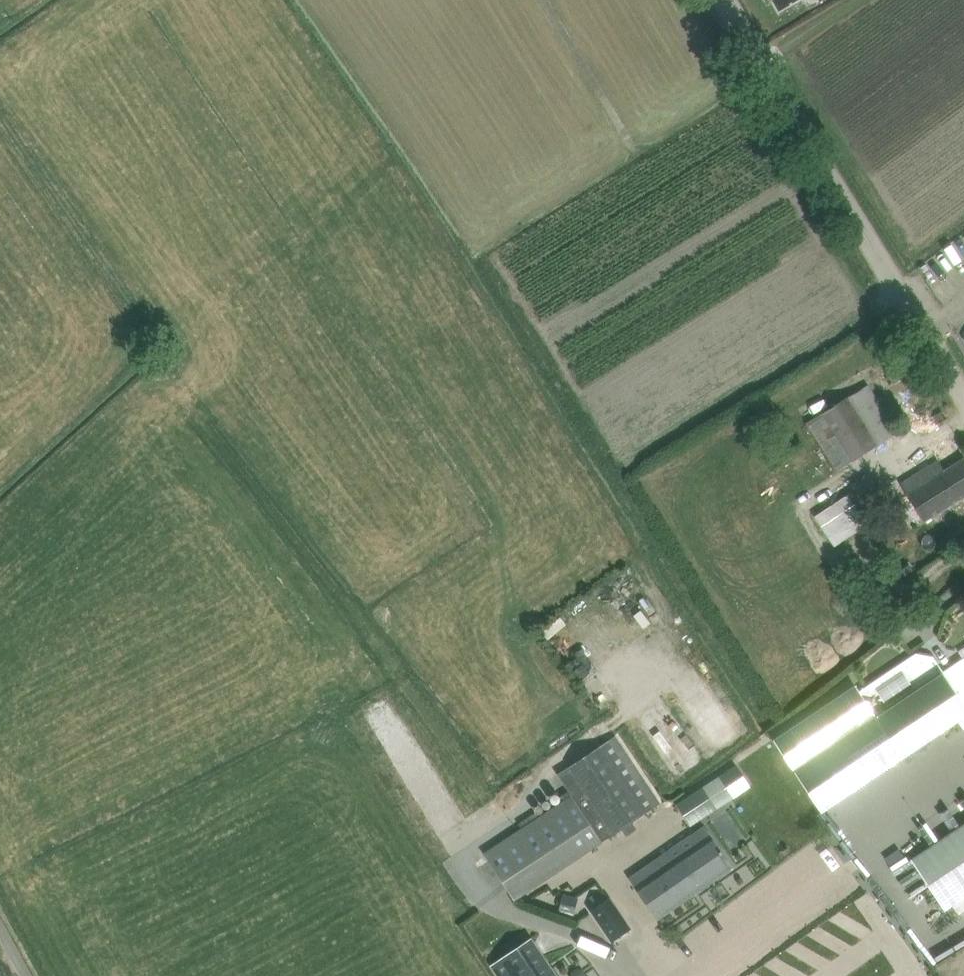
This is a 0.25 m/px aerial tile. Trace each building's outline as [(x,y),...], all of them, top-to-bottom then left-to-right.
[(797,0),(774,0),(780,10),(797,0)] [(867,385),(850,396),(808,423),(838,470),(880,443),(897,432),(867,385)] [(914,504),(924,521),(963,496),(963,458),(944,470),(938,460),(921,470),(900,483),(914,504)] [(814,516),(834,546),(868,525),(848,495),(814,516)] [(943,670),(963,703),(963,650),(958,653),(962,659),(943,670)] [(774,739),(823,812),(862,785),(963,718),(963,703),(955,689),(944,672),(943,670),(934,656),(916,653),(860,690),(851,677),(833,691),(837,697),(813,713),(774,739)] [(651,708),(679,780),(699,772),(670,700),(651,708)] [(384,733),(403,720),(398,713),(379,726),(384,733)] [(616,735),(557,773),(568,791),(562,795),(564,799),(558,804),(589,851),(661,803),(616,735)] [(733,796),(719,776),(676,805),(690,826),(733,796)] [(912,859),(946,909),(963,897),(963,824),(912,859)] [(629,878),(657,919),(733,867),(705,826),(629,878)] [(573,913),(578,896),(564,893),(559,909),(573,913)] [(632,928),(610,896),(591,909),(613,941),(632,928)] [(491,964),(499,975),(558,975),(531,937),(491,964)]
